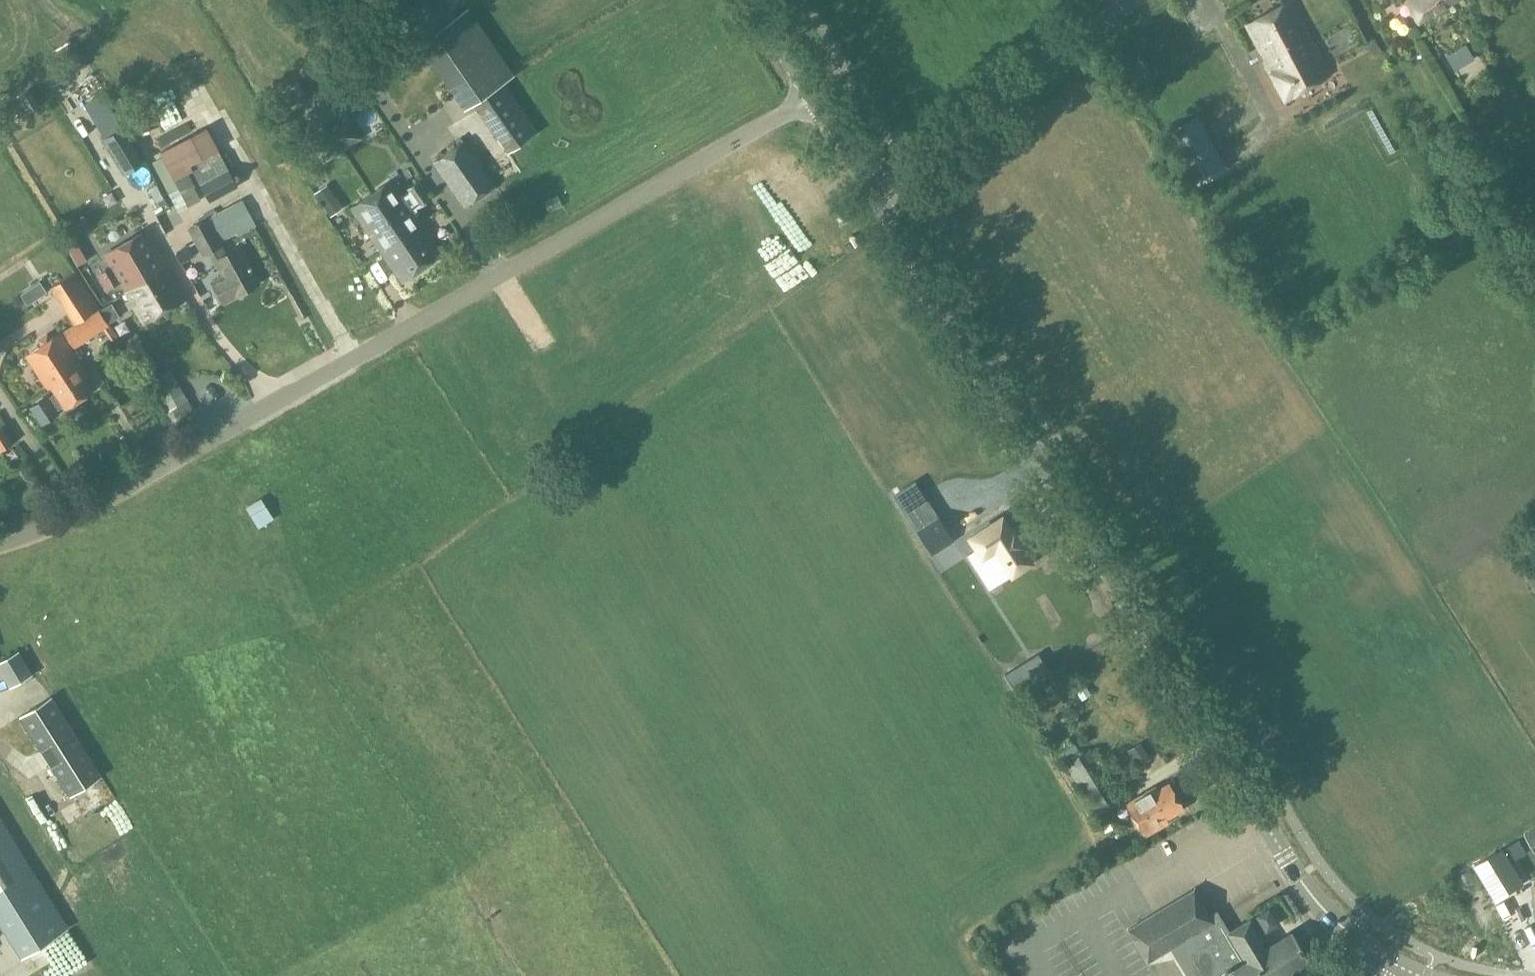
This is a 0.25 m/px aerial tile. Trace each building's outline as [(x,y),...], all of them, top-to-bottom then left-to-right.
[(1457,0),(1409,0),(1406,2),(1418,23),(1457,0)] [(1246,25),(1266,62),(1264,63),(1285,101),(1330,76),(1311,38),(1310,38),(1291,1),(1246,25)] [(505,82),(516,74),(469,8),(419,43),(465,109),(474,103),(509,153),(539,132),(505,82)] [(1339,32),(1327,38),(1333,51),(1346,45),(1339,32)] [(1466,45),(1447,57),(1455,71),(1466,64),(1470,71),(1478,66),(1466,45)] [(84,104),(106,139),(123,129),(116,117),(102,94),(84,104)] [(1226,169),(1198,115),(1169,131),(1197,184),(1226,169)] [(324,164),(363,139),(348,117),(310,142),(324,164)] [(187,173),(193,171),(190,166),(219,151),(207,128),(161,152),(163,157),(175,180),(187,173)] [(143,163),(123,129),(106,139),(126,173),(143,163)] [(497,185),(467,140),(434,163),(464,207),(497,185)] [(490,156),(501,177),(512,171),(501,150),(490,156)] [(210,203),(239,188),(219,151),(190,166),(193,171),(210,203)] [(175,180),(163,157),(153,163),(178,211),(201,199),(187,173),(175,180)] [(777,163),(753,178),(777,215),(759,227),(781,262),(799,251),(798,249),(822,234),(777,163)] [(442,254),(414,210),(420,206),(421,208),(433,200),(421,181),(409,189),(411,192),(405,196),(394,180),(352,209),(402,283),(442,254)] [(330,184),(316,193),(331,216),(346,206),(330,184)] [(214,262),(215,262),(223,276),(211,282),(223,303),(259,283),(240,248),(227,255),(222,246),(224,245),(223,242),(237,234),(239,236),(256,227),(241,200),(209,218),(209,219),(188,230),(203,257),(209,253),(214,262)] [(162,289),(176,280),(147,231),(106,254),(128,292),(149,280),(154,287),(162,289)] [(849,253),(854,250),(850,243),(844,246),(849,253)] [(195,256),(189,245),(177,251),(176,255),(181,264),(195,256)] [(379,289),(389,285),(379,261),(368,266),(379,289)] [(75,326),(99,309),(75,273),(51,289),(74,325),(75,326)] [(149,280),(128,292),(146,324),(187,301),(176,280),(162,289),(154,287),(149,280)] [(47,292),(41,282),(31,288),(37,298),(47,292)] [(104,308),(100,311),(105,319),(114,313),(111,308),(123,300),(117,290),(100,301),(104,308)] [(75,326),(74,325),(61,333),(62,335),(72,351),(105,330),(117,349),(123,345),(110,325),(109,325),(105,319),(100,311),(99,309),(75,326)] [(72,351),(62,335),(27,358),(49,392),(52,390),(66,381),(60,369),(77,358),(72,351)] [(148,381),(160,374),(137,336),(125,343),(148,381)] [(83,367),(77,358),(60,369),(66,381),(52,390),(65,411),(94,392),(80,369),(83,367)] [(152,381),(167,409),(166,409),(174,425),(185,420),(183,417),(193,412),(171,371),(152,381)] [(13,444),(2,427),(0,428),(0,452),(13,444)] [(921,491),(915,482),(895,495),(903,507),(923,494),(921,491)] [(260,528),(274,519),(262,499),(248,508),(260,528)] [(933,556),(955,542),(937,515),(916,529),(933,556)] [(969,555),(968,556),(990,589),(991,589),(990,588),(999,582),(1031,561),(1021,546),(1022,545),(1020,542),(1018,543),(1014,536),(1016,535),(1014,532),(1012,533),(1002,517),(970,537),(980,552),(971,558),(969,555)] [(1523,569),(1534,588),(1534,562),(1523,569)] [(0,662),(0,663),(12,683),(33,670),(21,649),(0,662)] [(54,695),(22,715),(71,792),(101,773),(54,695)] [(1151,759),(1141,743),(1127,751),(1136,767),(1151,759)] [(1084,754),(1066,765),(1104,826),(1114,820),(1109,811),(1116,806),(1084,754)] [(1152,790),(1126,806),(1144,836),(1168,822),(1166,819),(1184,809),(1169,783),(1154,792),(1152,790)] [(117,799),(83,812),(95,844),(130,831),(117,799)] [(22,956),(68,927),(0,819),(0,921),(22,956)] [(1526,835),(1534,850),(1534,829),(1526,835)] [(1504,849),(1477,865),(1498,899),(1525,883),(1504,849)] [(1235,975),(1286,975),(1310,961),(1291,931),(1267,946),(1263,940),(1250,918),(1229,931),(1216,912),(1209,916),(1194,890),(1186,895),(1235,975)] [(1186,895),(1128,930),(1148,962),(1171,949),(1187,975),(1222,975),(1223,975),(1235,975),(1186,895)] [(1493,905),(1494,900),(1491,896),(1486,895),(1482,898),(1481,903),(1484,907),(1489,908),(1493,905)] [(1266,930),(1277,924),(1268,910),(1257,916),(1266,930)] [(68,975),(91,975),(89,967),(67,972),(68,975)]
